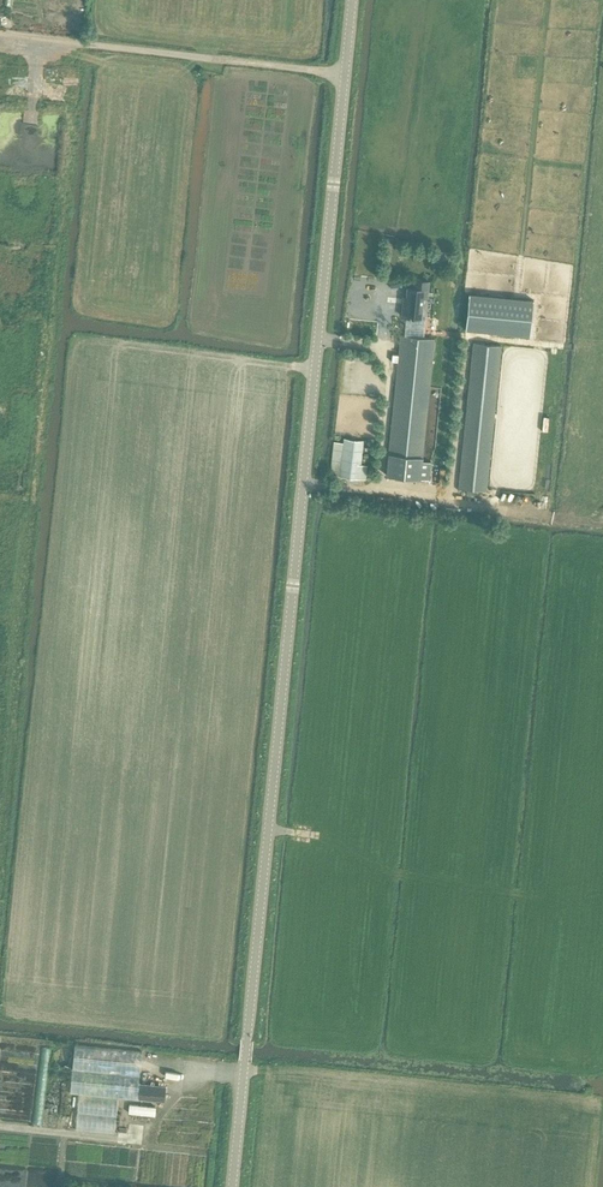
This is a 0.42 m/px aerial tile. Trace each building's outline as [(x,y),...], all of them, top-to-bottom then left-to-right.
[(436,250),(434,262),(447,265),(450,253),(436,250)] [(402,317),(421,319),(424,298),(427,298),(429,282),(414,281),(413,289),(408,288),(406,305),(403,305),(402,317)] [(465,330),(529,337),(533,301),(468,294),(465,330)] [(400,341),(386,475),(420,478),(420,477),(422,460),(434,340),(400,336),(400,341)] [(467,490),(466,496),(474,496),(474,491),(486,492),(501,346),(473,343),(458,489),(467,490)] [(333,442),(330,475),(365,479),(367,465),(361,464),(363,440),(344,438),(343,443),(333,442)] [(422,460),(420,477),(429,478),(431,461),(422,460)] [(139,1098),(163,1100),(165,1086),(141,1083),(139,1098)] [(129,1104),(128,1112),(154,1115),(155,1106),(129,1104)]
